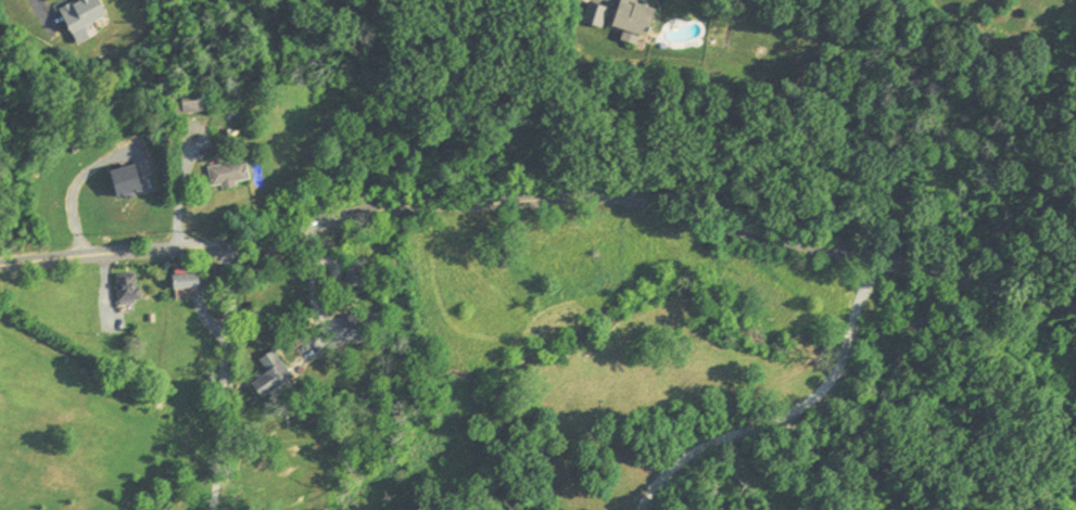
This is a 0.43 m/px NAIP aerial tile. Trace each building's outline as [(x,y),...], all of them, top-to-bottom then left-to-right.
[(105,20),(97,0),(81,0),(58,9),(69,35),(105,20)] [(655,10),(621,0),(619,0),(611,28),(647,38),(655,10)] [(207,113),(207,91),(179,91),(179,113),(207,113)] [(209,188),(248,187),(246,163),(207,165),(209,188)] [(135,168),(111,171),(114,199),(138,196),(135,168)] [(358,289),(364,274),(349,268),(344,284),(358,289)] [(197,290),(196,275),(171,277),(172,292),(197,290)] [(117,276),(117,307),(137,307),(137,276),(117,276)] [(265,373),(248,385),(259,400),(290,379),(271,351),(257,361),(265,373)]
